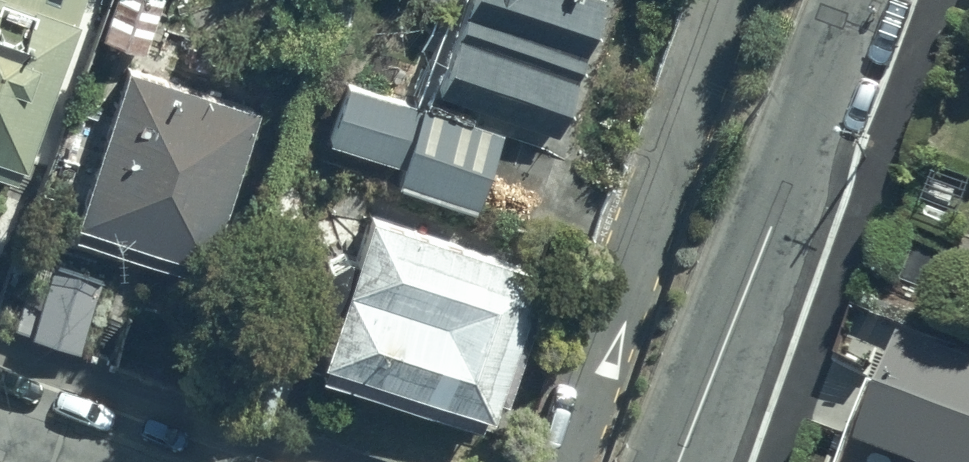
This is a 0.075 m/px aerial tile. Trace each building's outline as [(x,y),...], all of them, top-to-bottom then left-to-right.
[(74,0),(0,0),(0,163),(9,166),(15,149),(19,150),(74,0)] [(122,49),(68,204),(74,207),(69,221),(196,265),(254,98),(247,96),(254,77),(190,54),(184,71),(176,68),(183,50),(145,37),(158,0),(104,0),(96,22),(135,36),(130,51),(122,49)] [(432,83),(551,125),(595,0),(462,0),(432,83)] [(472,201),(500,123),(343,68),(321,131),(398,158),(393,173),(472,201)] [(319,333),(313,352),(473,412),(479,397),(486,399),(492,383),(501,386),(544,272),(531,267),(537,253),(364,188),(348,234),(323,241),(313,265),(326,292),(312,331),(319,333)] [(26,328),(26,330),(72,348),(97,283),(51,265),(40,295),(18,287),(5,320),(26,328)] [(906,339),(860,455),(879,461),(968,461),(968,364),(906,339)]
